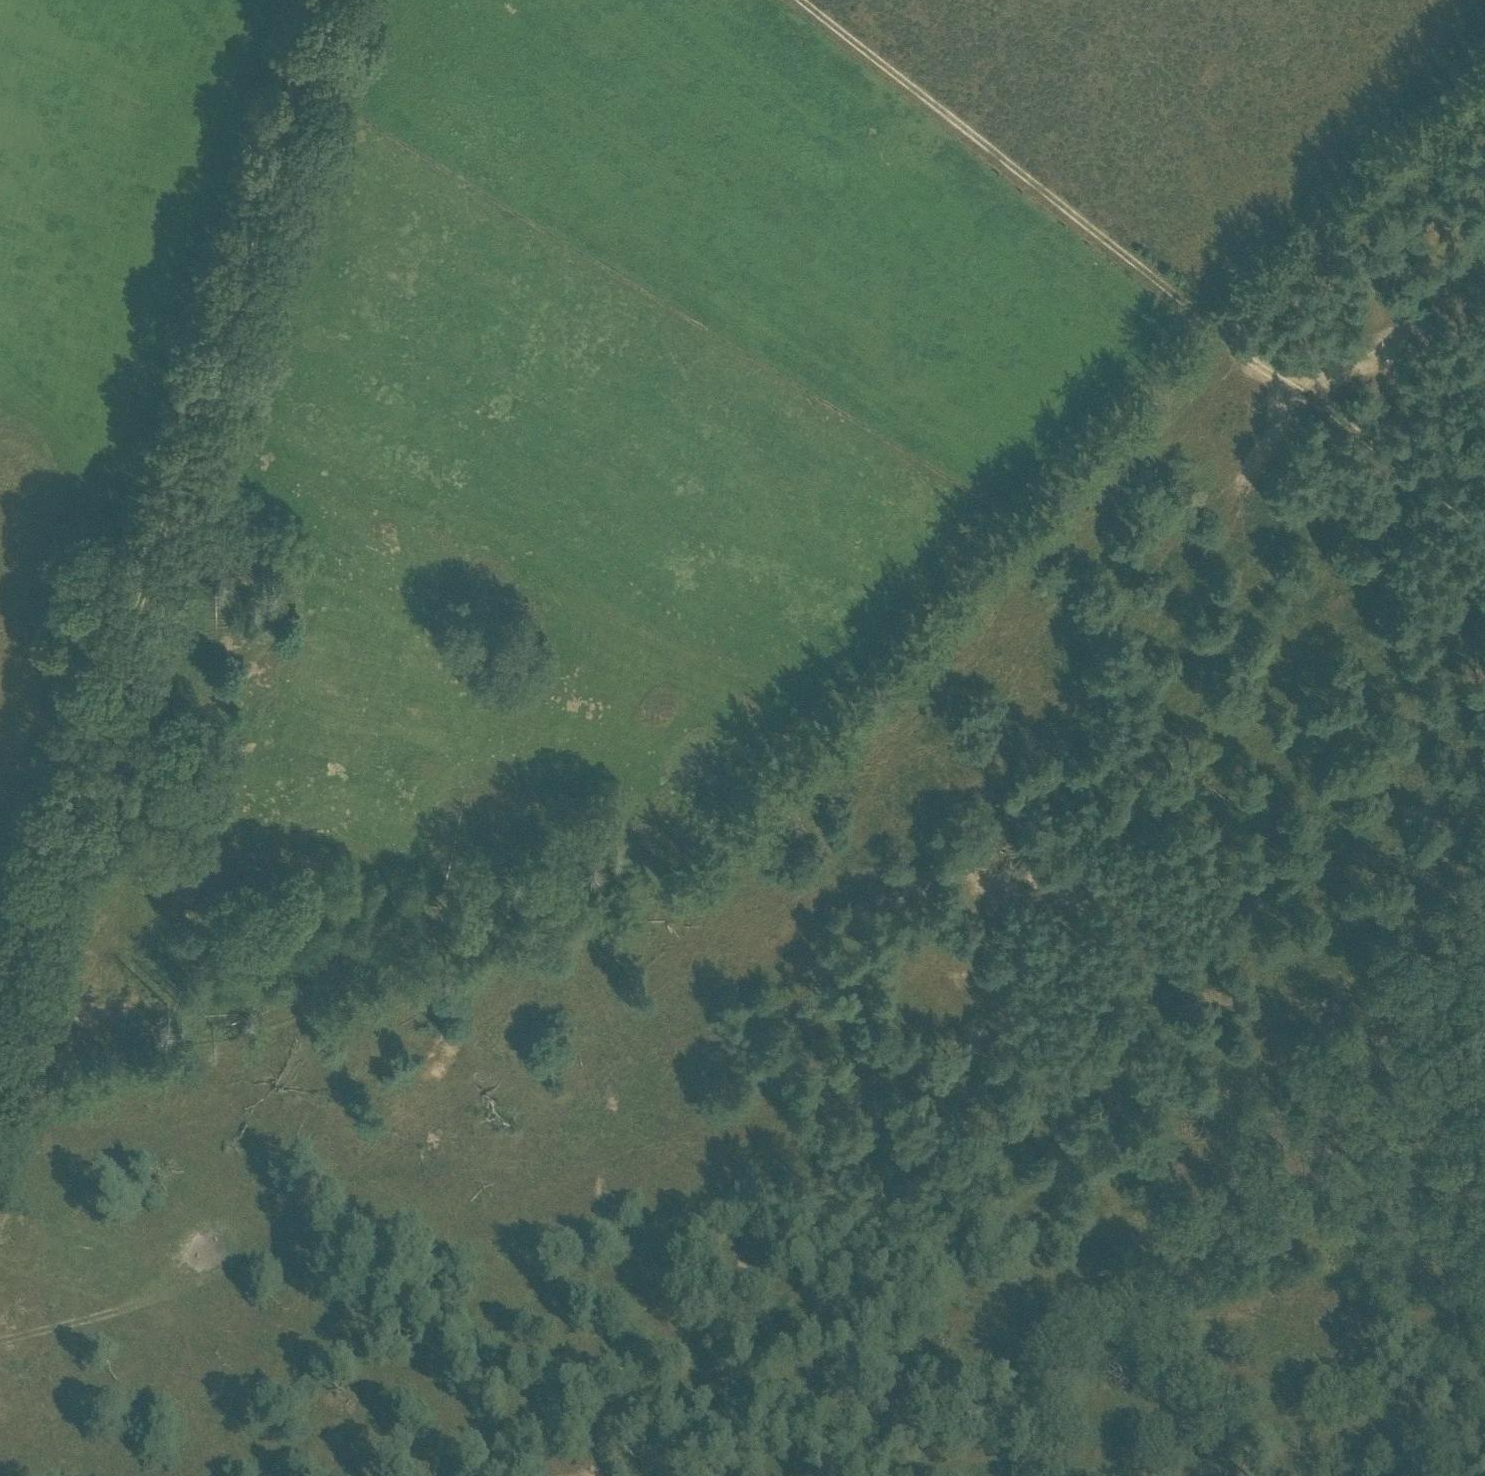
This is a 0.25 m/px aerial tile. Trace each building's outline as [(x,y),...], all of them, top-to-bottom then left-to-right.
[(1388,346),(1371,348),(1373,359),(1389,357),(1388,346)]
